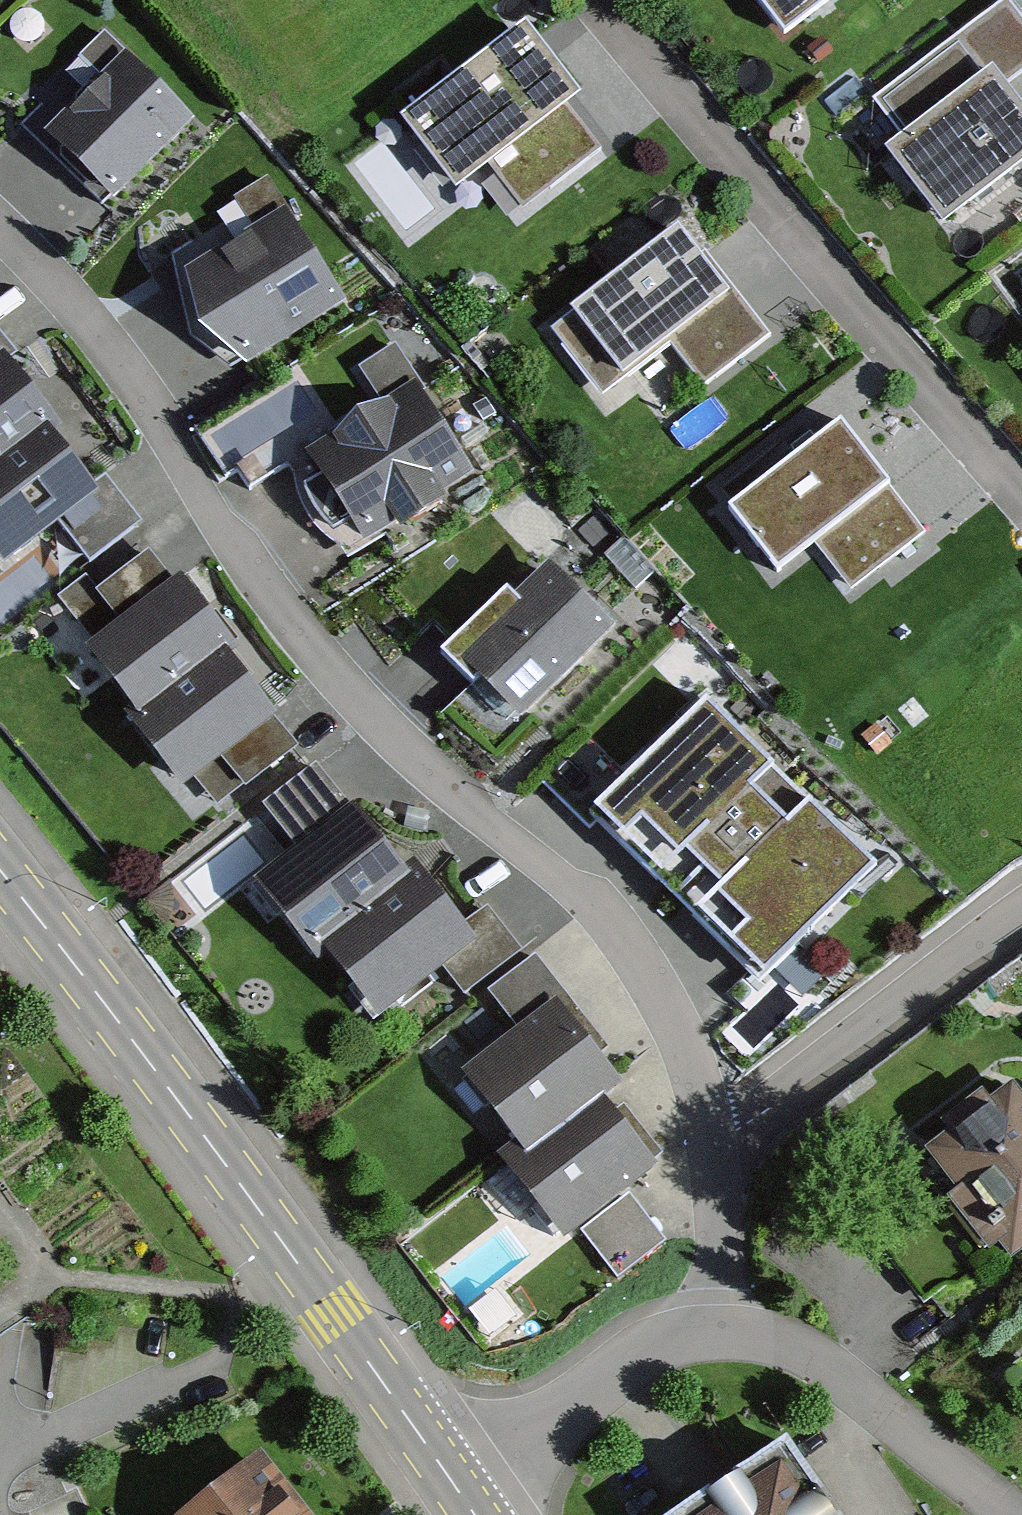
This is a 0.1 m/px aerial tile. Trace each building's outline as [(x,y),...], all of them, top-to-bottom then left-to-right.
[(764,37),(814,0),(737,0),(764,37)] [(1000,15),(861,117),(888,153),(866,170),(916,237),(1021,159),(1021,154),(986,106),(1021,79),(1021,45),(1000,15)] [(592,141),(518,35),(398,118),(446,186),(484,160),(511,198),(592,141)] [(169,118),(98,49),(19,131),(90,199),(169,118)] [(329,298),(271,211),(166,280),(180,330),(223,367),(329,298)] [(681,271),(655,237),(545,323),(596,389),(653,345),(686,387),(756,334),(697,259),(681,271)] [(47,430),(0,367),(0,465),(47,430)] [(455,470),(393,382),(282,461),(344,548),(455,470)] [(824,420),(704,510),(752,573),(790,544),(827,594),(909,533),(824,420)] [(0,465),(0,547),(12,538),(44,582),(118,527),(47,430),(0,465)] [(117,721),(212,651),(139,551),(62,608),(87,641),(68,655),(117,721)] [(589,621),(532,559),(432,650),(489,712),(589,621)] [(285,749),(212,651),(117,721),(158,777),(178,762),(211,805),(285,749)] [(792,790),(709,704),(596,812),(679,898),(792,790)] [(405,887),(317,773),(262,816),(291,853),(243,890),(303,967),(314,957),(405,887)] [(875,876),(792,790),(679,898),(762,984),(875,876)] [(405,887),(314,957),(362,1019),(435,962),(459,994),(509,955),(480,917),(455,936),(412,881),(405,887)] [(612,1052),(534,963),(484,1006),(516,1043),(454,1096),(518,1168),(591,1105),(606,1092),(588,1073),(612,1052)] [(901,1152),(988,1267),(1021,1242),(1021,1111),(999,1079),(901,1152)] [(591,1105),(518,1168),(498,1185),(552,1248),(646,1168),(591,1105)] [(618,1279),(673,1242),(638,1191),(583,1228),(618,1279)] [(692,1514),(820,1514),(780,1456),(692,1514)] [(201,1514),(289,1514),(256,1472),(201,1514)]
